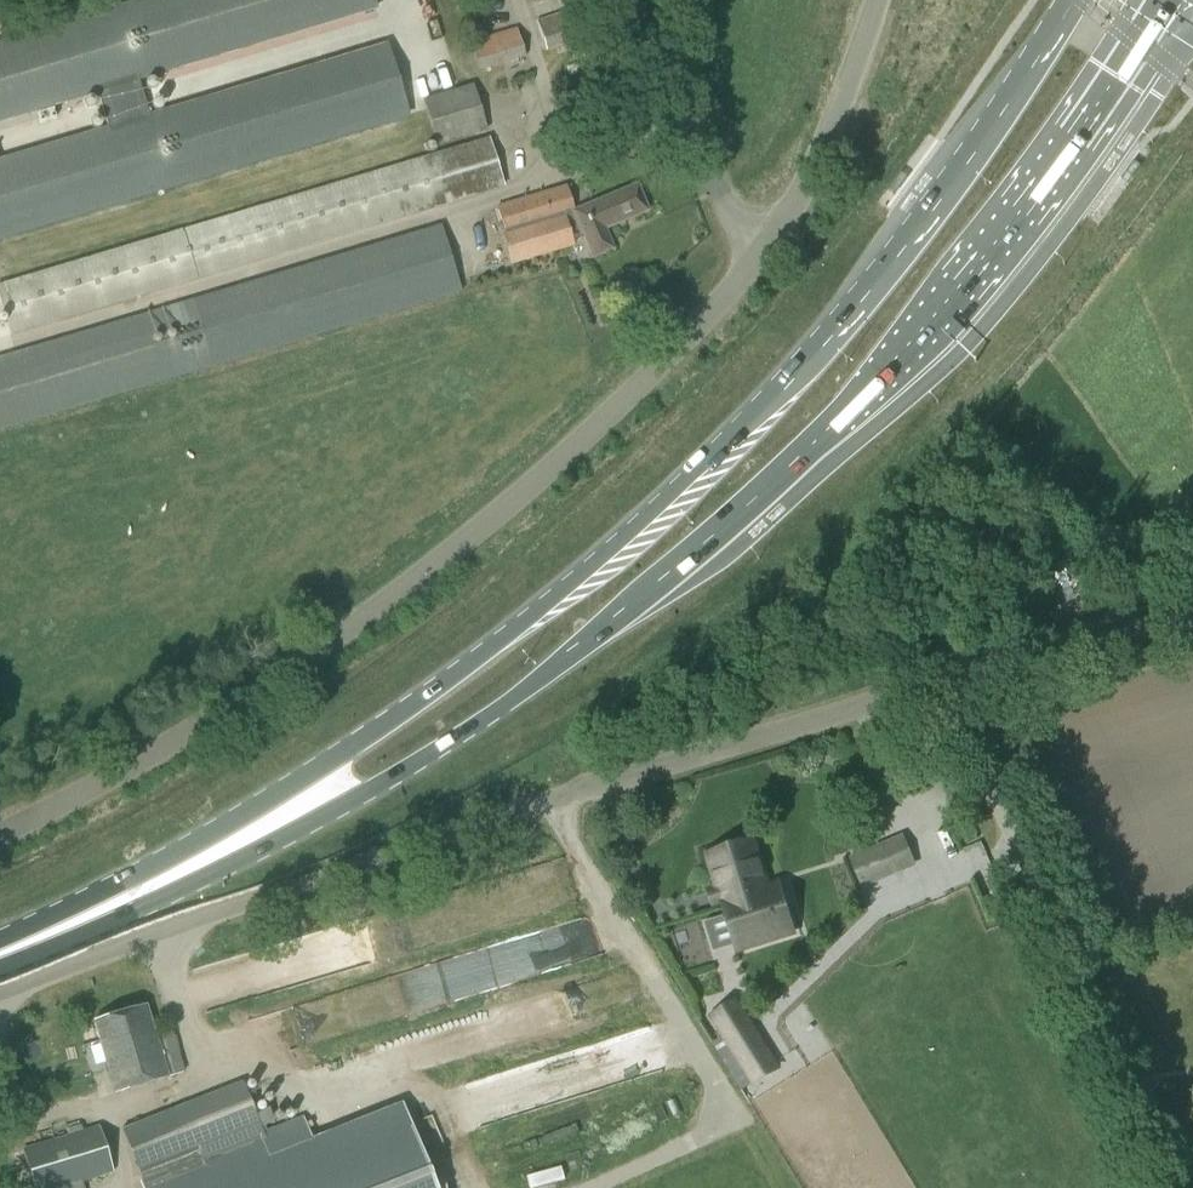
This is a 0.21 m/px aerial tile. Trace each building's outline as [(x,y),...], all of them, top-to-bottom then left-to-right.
[(96,93),(107,129),(0,162),(0,238),(408,115),(387,46),(149,117),(138,80),(375,9),(373,0),(150,0),(0,45),(0,122),(96,93)] [(545,52),(591,37),(582,6),(535,22),(545,52)] [(479,72),(525,58),(516,29),(470,42),(479,72)] [(437,146),(487,131),(472,84),(422,100),(437,146)] [(196,280),(504,188),(488,138),(0,284),(0,300),(11,335),(196,280)] [(602,230),(647,211),(636,186),(573,212),(565,187),(496,208),(504,235),(501,236),(510,265),(573,246),(572,243),(584,238),(592,256),(610,248),(602,230)] [(460,293),(440,225),(0,357),(0,432),(460,293)] [(861,888),(916,866),(904,836),(849,858),(861,888)] [(764,891),(749,840),(705,853),(736,953),(789,937),(774,888),(764,891)] [(753,1087),(780,1069),(736,1000),(709,1018),(721,1037),(712,1042),(741,1087),(749,1082),(753,1087)] [(114,1095),(166,1079),(145,1007),(92,1022),(114,1095)] [(121,1129),(142,1180),(140,1181),(142,1187),(433,1187),(420,1155),(401,1105),(310,1141),(300,1117),(261,1133),(258,1126),(253,1114),(239,1081),(121,1129)] [(84,1181),(112,1172),(98,1125),(21,1149),(33,1187),(86,1187),(84,1181)] [(562,1169),(527,1175),(529,1186),(564,1180),(562,1169)]
